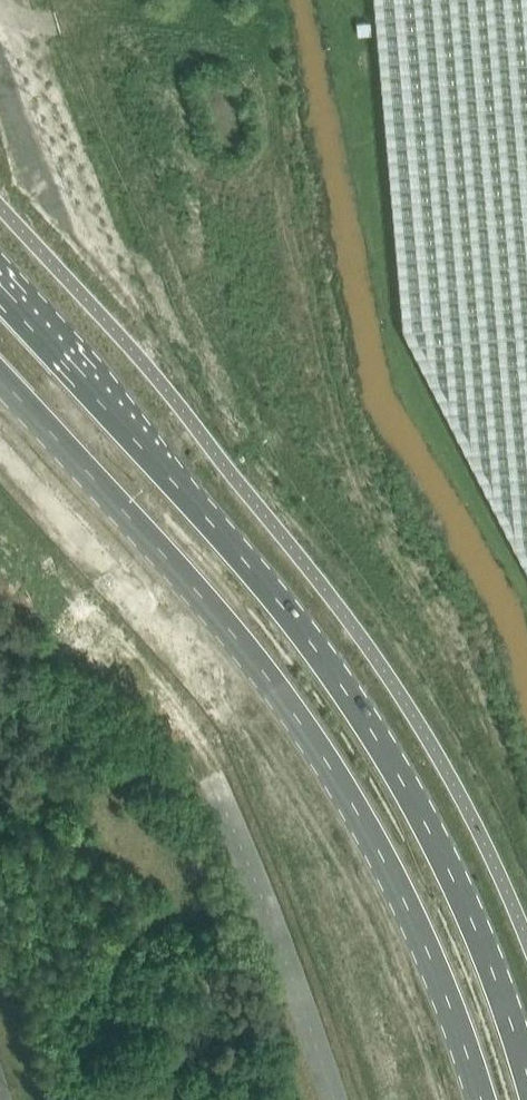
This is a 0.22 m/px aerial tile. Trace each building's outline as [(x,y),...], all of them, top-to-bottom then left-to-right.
[(383,119),(402,328),(526,569),(526,0),(373,0),(383,119)]
